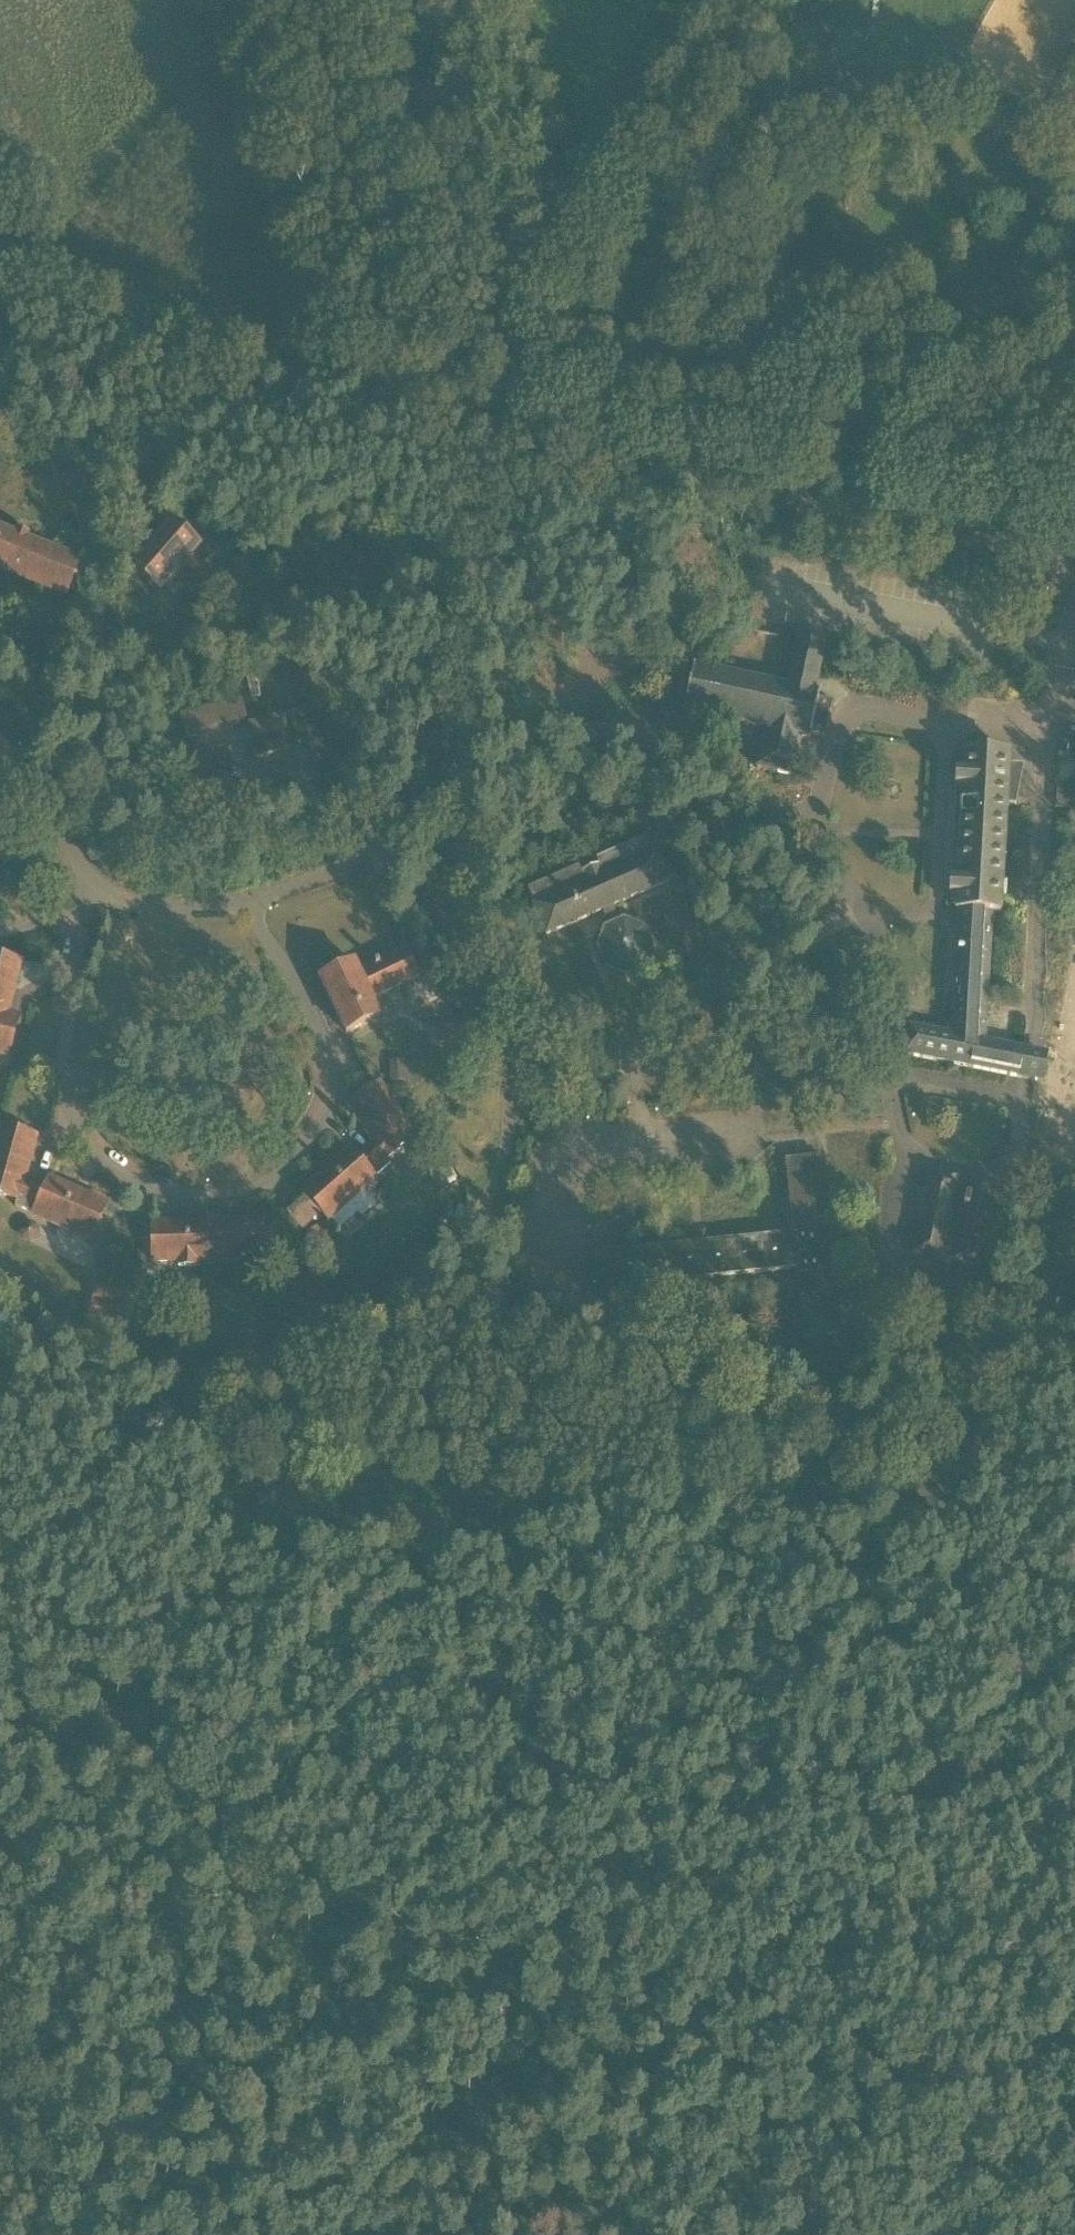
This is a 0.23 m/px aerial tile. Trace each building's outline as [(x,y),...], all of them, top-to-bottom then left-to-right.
[(13,389),(0,385),(0,418),(3,419),(13,389)] [(232,591),(193,557),(200,548),(172,524),(133,568),(161,593),(175,578),(214,612),(232,591)] [(0,528),(0,569),(67,596),(81,560),(27,539),(30,533),(19,529),(16,534),(0,528)] [(816,693),(819,677),(828,639),(799,633),(788,687),(694,667),(691,681),(681,680),(678,695),(688,697),(685,712),(765,729),(757,769),(794,777),(802,738),(811,739),(812,735),(826,737),(833,702),(819,699),(820,694),(816,693)] [(192,738),(248,724),(241,698),(185,712),(192,738)] [(310,744),(315,762),(334,757),(324,720),(306,725),(302,711),(249,725),(253,739),(250,740),(256,759),(310,744)] [(1010,767),(1010,756),(980,755),(980,740),(966,740),(964,775),(956,774),(955,788),(963,788),(957,884),(950,883),(949,897),(957,897),(956,911),(959,911),(952,1035),(910,1027),(904,1055),(1016,1078),(1022,1048),(986,1042),(993,913),(1001,914),(1002,895),(1006,895),(1007,882),(1003,882),(1008,805),(1014,806),(1019,768),(1010,767)] [(655,852),(648,837),(598,859),(600,865),(582,873),(579,867),(529,889),(535,904),(534,905),(547,936),(603,911),(611,928),(606,930),(606,929),(603,930),(604,931),(600,948),(597,948),(597,950),(599,951),(606,967),(606,969),(607,970),(608,968),(625,974),(626,976),(629,976),(628,974),(642,967),(645,968),(646,966),(644,965),(651,948),(653,948),(653,946),(651,946),(644,930),(645,928),(643,928),(642,929),(625,922),(626,920),(623,920),(623,922),(620,923),(613,907),(670,882),(656,851),(655,852)] [(372,999),(419,976),(407,951),(360,974),(355,964),(321,980),(347,1034),(381,1018),(372,999)] [(10,1057),(21,1015),(9,1012),(21,962),(0,956),(0,1055),(10,1057)] [(441,1043),(457,1042),(475,1042),(475,1026),(441,1027),(441,1043)] [(1043,1083),(1049,1054),(1022,1048),(1016,1078),(1043,1083)] [(406,1062),(391,1063),(391,1084),(406,1084),(406,1062)] [(328,1220),(375,1179),(391,1165),(387,1159),(418,1139),(380,1084),(349,1105),(376,1144),(359,1159),(350,1149),(303,1191),(328,1220)] [(18,1201),(17,1206),(34,1214),(92,1240),(108,1205),(50,1179),(45,1192),(24,1183),(37,1137),(1,1127),(0,1129),(0,1195),(18,1201)] [(839,1335),(825,1202),(821,1157),(787,1161),(793,1235),(606,1254),(610,1287),(798,1268),(805,1338),(839,1335)] [(982,1267),(990,1225),(998,1185),(931,1172),(915,1253),(982,1267)] [(197,1261),(272,1259),(271,1222),(214,1222),(213,1217),(202,1217),(202,1223),(153,1224),(154,1262),(180,1261),(180,1266),(197,1266),(197,1261)] [(328,1262),(340,1251),(318,1226),(306,1237),(328,1262)] [(121,1324),(127,1302),(129,1294),(96,1286),(89,1315),(121,1324)]
